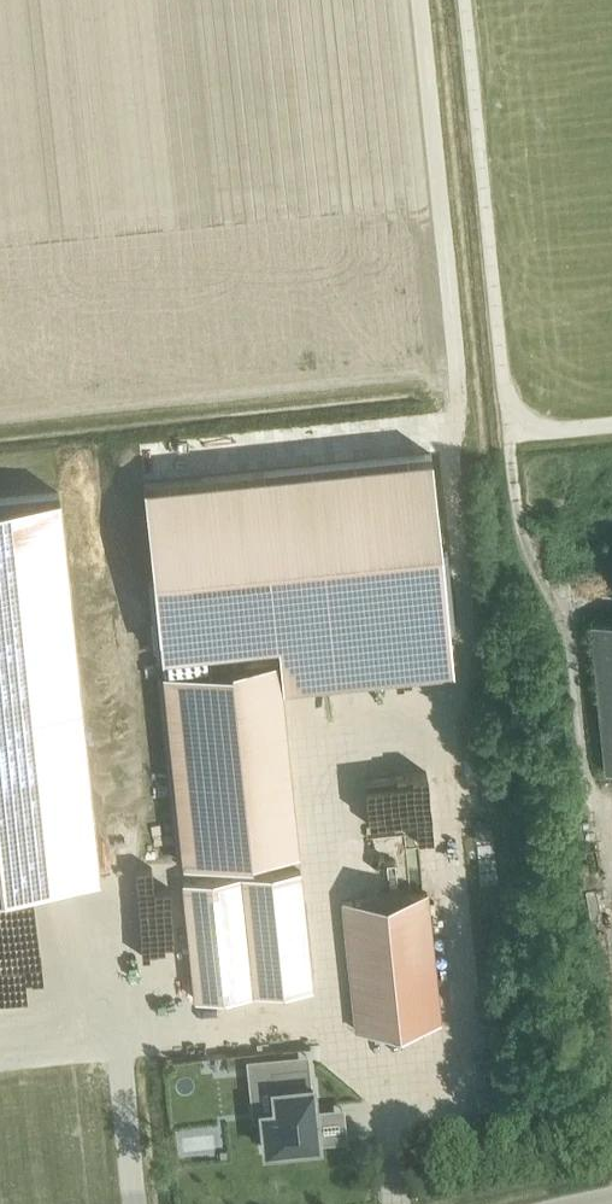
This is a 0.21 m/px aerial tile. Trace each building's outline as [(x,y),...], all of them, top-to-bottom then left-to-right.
[(160,652),(168,652),(170,668),(204,665),(202,648),(449,623),(431,454),(143,484),(160,652)] [(98,873),(58,493),(0,499),(0,883),(98,873)] [(585,584),(604,769),(611,768),(611,581),(585,584)] [(162,672),(182,864),(298,852),(278,660),(162,672)] [(307,788),(302,751),(290,752),(294,790),(307,788)] [(380,782),(380,754),(365,753),(364,781),(380,782)] [(299,870),(243,876),(255,993),(311,987),(299,870)] [(181,882),(194,999),(255,993),(243,876),(181,882)] [(354,1030),(439,1021),(426,893),(341,902),(354,1030)] [(275,1116),(260,1117),(264,1151),(317,1145),(311,1086),(306,1087),(304,1066),(270,1069),(256,1070),(257,1081),(271,1080),(275,1116)]
